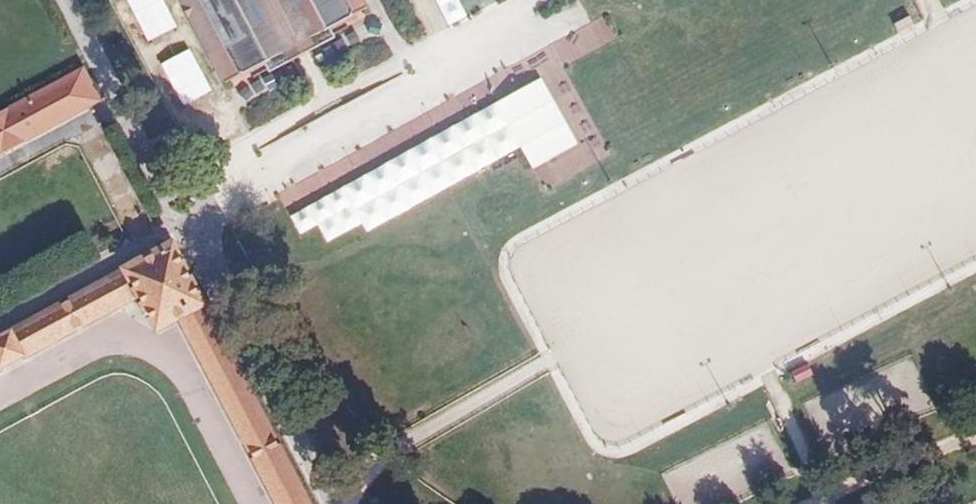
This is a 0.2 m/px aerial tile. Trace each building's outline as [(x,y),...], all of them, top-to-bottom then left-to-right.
[(143,42),(173,30),(160,0),(126,0),(143,42)] [(217,91),(364,16),(356,0),(170,0),(217,91)] [(449,30),(468,21),(457,0),(434,0),(449,30)] [(159,62),(178,107),(207,95),(188,50),(159,62)] [(71,78),(0,116),(0,146),(84,102),(87,100),(74,76),(71,78)] [(448,94),(464,126),(246,233),(257,256),(351,210),(361,230),(518,153),(527,171),(575,148),(541,78),(470,112),(459,88),(448,94)] [(134,293),(153,326),(175,314),(274,503),(299,503),(268,443),(167,249),(161,252),(0,338),(0,364),(134,293)]
